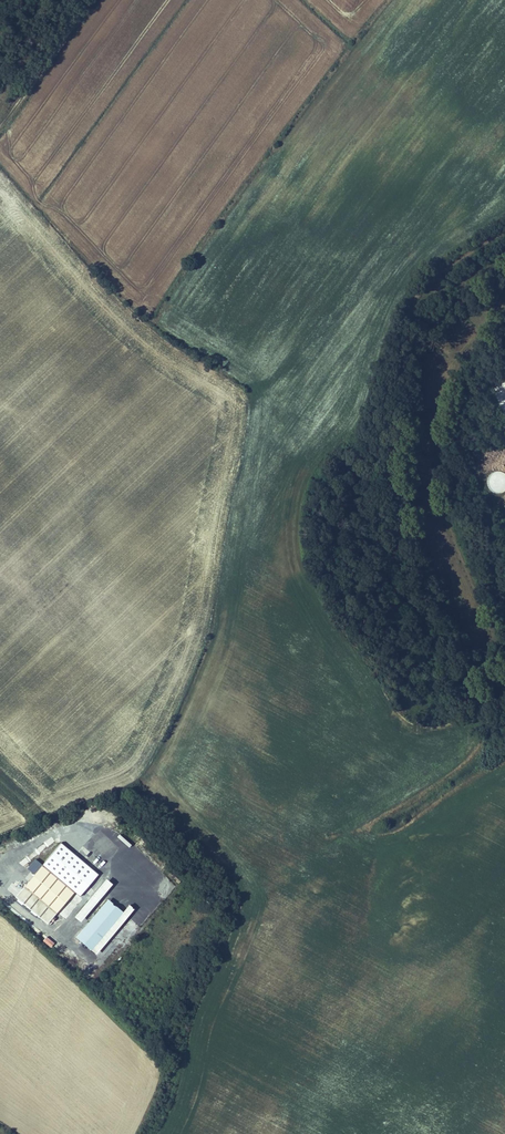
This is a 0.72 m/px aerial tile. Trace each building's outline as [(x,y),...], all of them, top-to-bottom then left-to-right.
[(88,894),(106,870),(66,839),(48,863),(41,858),(34,868),(40,873),(22,896),(57,922),(82,889),(88,894)] [(106,879),(75,917),(82,923),(113,884),(106,879)] [(134,909),(118,896),(87,934),(102,947),(134,909)] [(43,941),(52,948),(55,943),(46,936),(43,941)]
